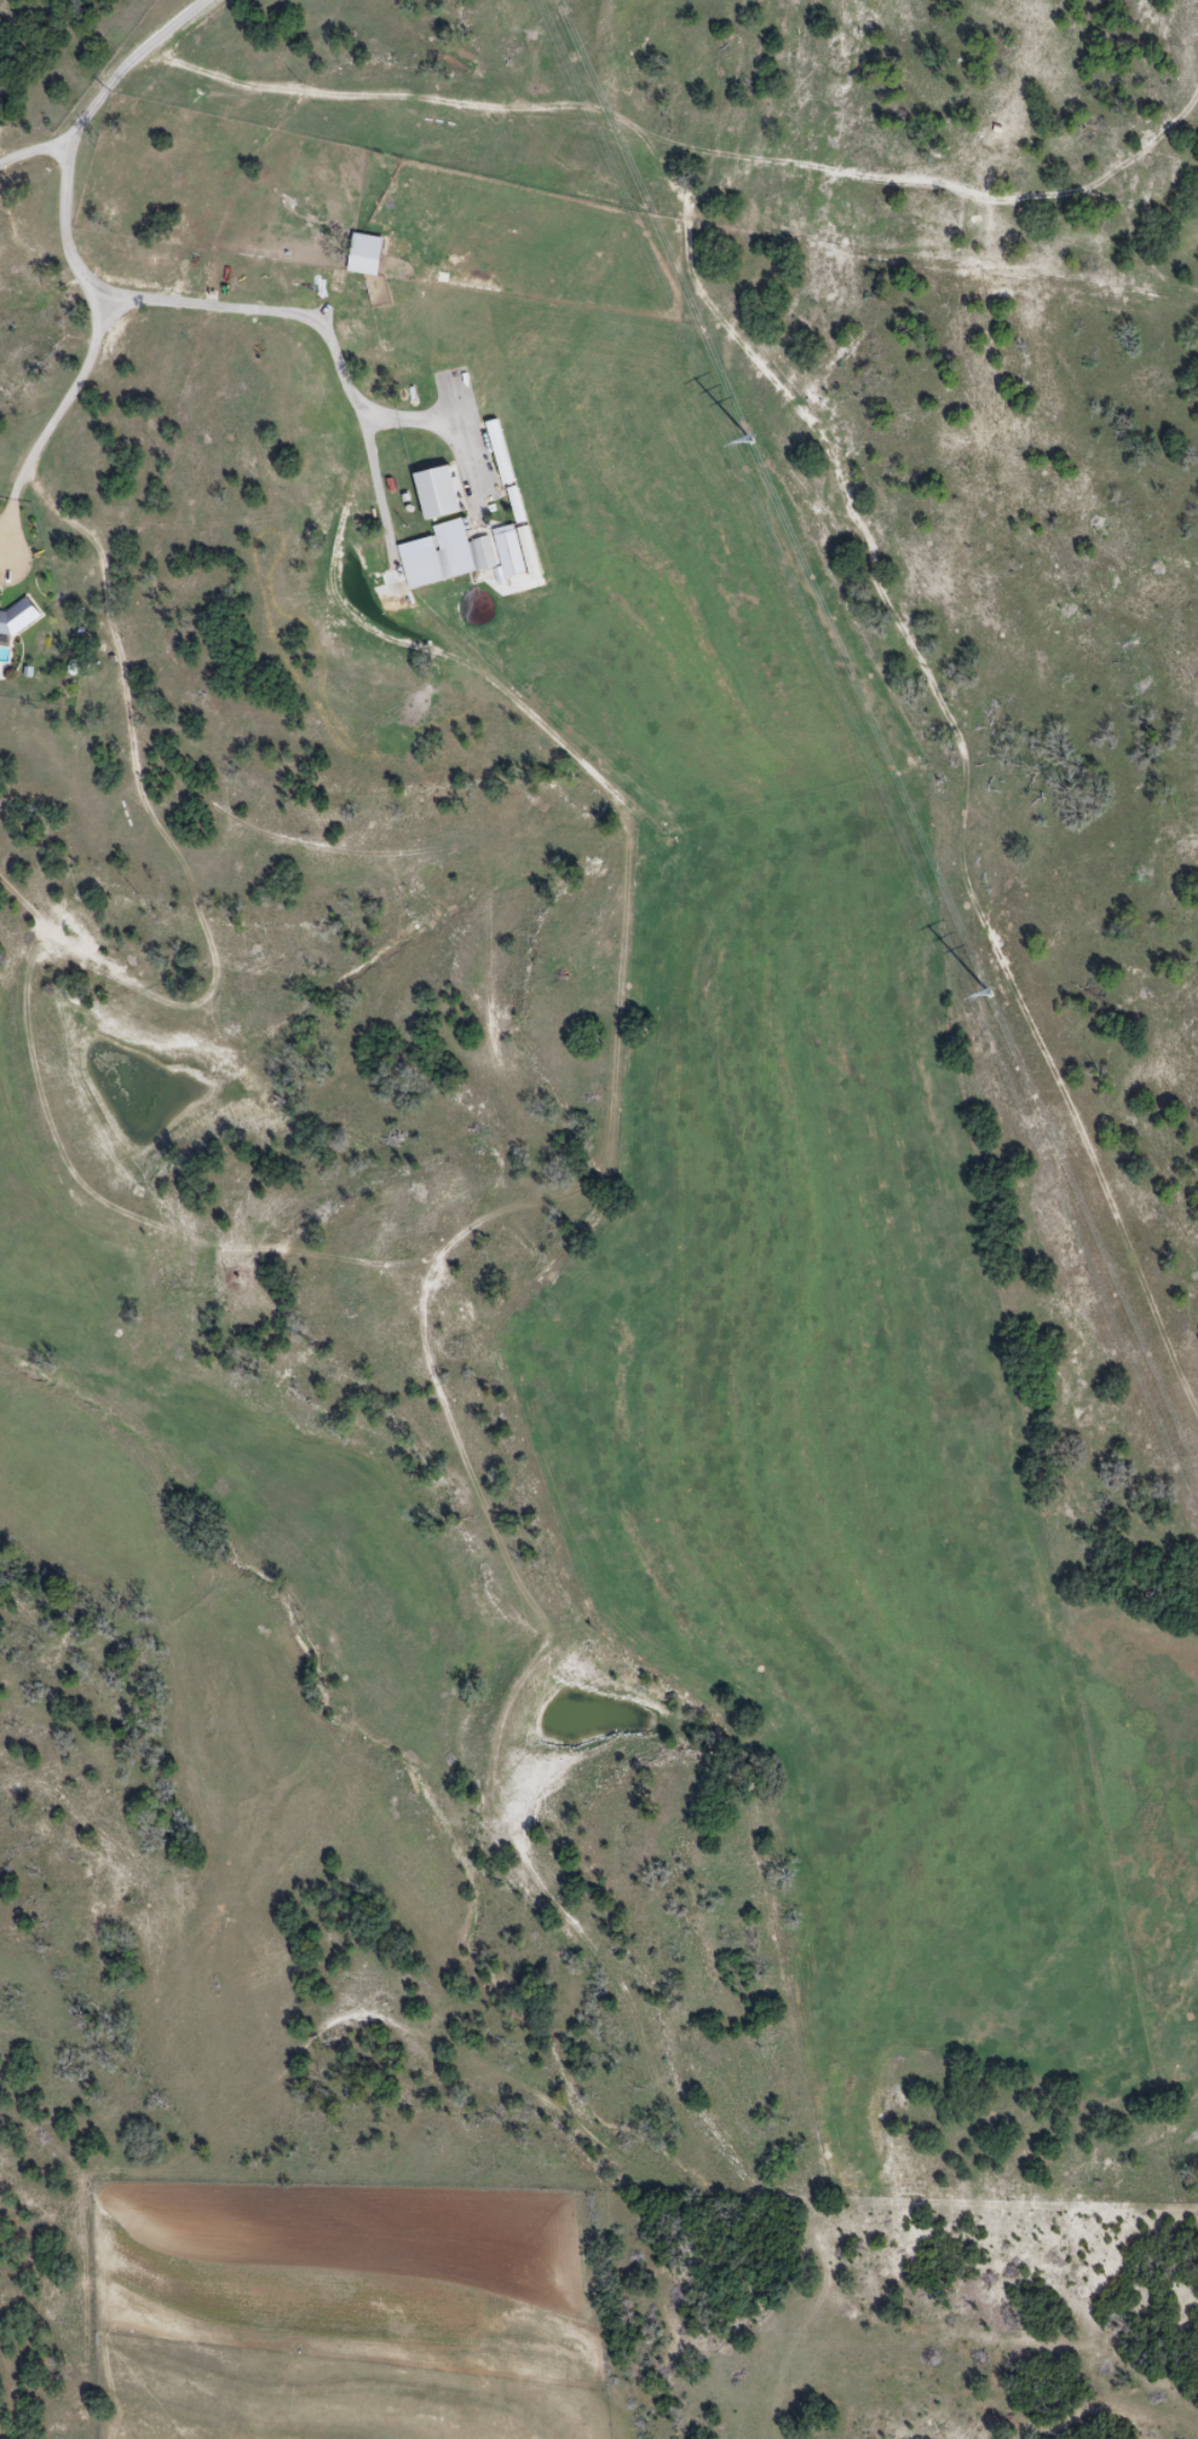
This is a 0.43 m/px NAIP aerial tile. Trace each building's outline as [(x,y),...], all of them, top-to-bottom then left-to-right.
[(379,277),(383,238),(352,235),(348,274),(379,277)] [(344,273),(333,271),(330,292),(341,294),(344,273)] [(414,475),(425,522),(460,513),(449,466),(414,475)] [(464,534),(460,519),(432,528),(437,543),(464,534)] [(504,579),(525,574),(515,526),(493,530),(504,579)] [(444,547),(450,578),(496,570),(489,539),(444,547)] [(40,618),(27,598),(5,613),(0,612),(0,635),(12,637),(40,618)]
